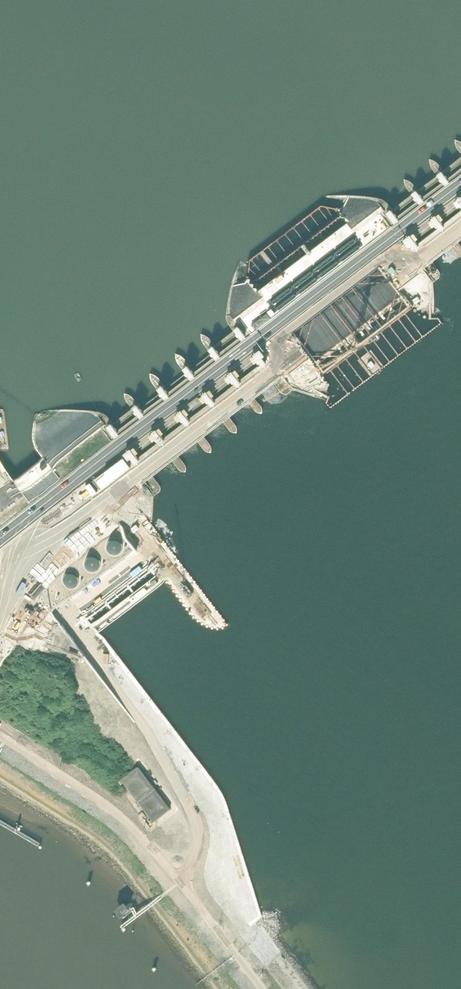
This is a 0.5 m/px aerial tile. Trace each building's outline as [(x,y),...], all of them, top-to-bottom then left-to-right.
[(444,171),(440,174),(448,184),(452,181),(444,171)] [(418,190),(414,193),(422,203),(426,200),(418,190)] [(393,210),(389,213),(396,223),(401,220),(393,210)] [(446,219),(442,214),(432,222),(436,227),(438,225),(444,232),(448,228),(443,221),(446,219)] [(421,238),(417,233),(407,241),(411,246),(413,244),(419,251),(423,247),(418,241),(421,238)] [(240,326),(236,329),(243,339),(248,336),(240,326)] [(214,346),(210,349),(218,359),(222,356),(214,346)] [(267,355),(263,350),(253,357),(257,362),(260,360),(265,367),(270,364),(264,357),(267,355)] [(189,365),(185,368),(193,378),(197,375),(189,365)] [(243,375),(239,369),(229,377),(233,382),(235,380),(241,387),(245,384),(240,377),(243,375)] [(164,385),(160,388),(167,399),(172,395),(164,385)] [(217,394),(213,389),(203,397),(207,402),(210,400),(215,406),(220,403),(214,396),(217,394)] [(200,397),(194,402),(197,406),(204,401),(200,397)] [(139,405),(134,408),(142,418),(146,415),(139,405)] [(191,413),(187,408),(177,416),(181,421),(184,419),(189,426),(194,423),(188,416),(191,413)] [(113,424),(109,428),(116,438),(121,435),(113,424)] [(167,432),(163,427),(153,435),(157,440),(159,438),(165,445),(169,441),(164,434),(167,432)] [(137,455),(133,450),(123,457),(127,462),(130,460),(135,467),(139,464),(134,457),(137,455)] [(85,654),(63,625),(54,622),(45,647),(82,661),(85,654)] [(170,808),(142,771),(139,767),(137,767),(120,780),(120,781),(122,784),(124,783),(138,801),(136,803),(140,808),(142,806),(151,819),(149,820),(151,822),(148,824),(146,821),(147,817),(143,812),(140,814),(139,818),(148,830),(152,831),(156,828),(157,820),(170,809),(170,808)] [(121,917),(124,915),(131,909),(127,905),(124,901),(115,909),(121,917)]
